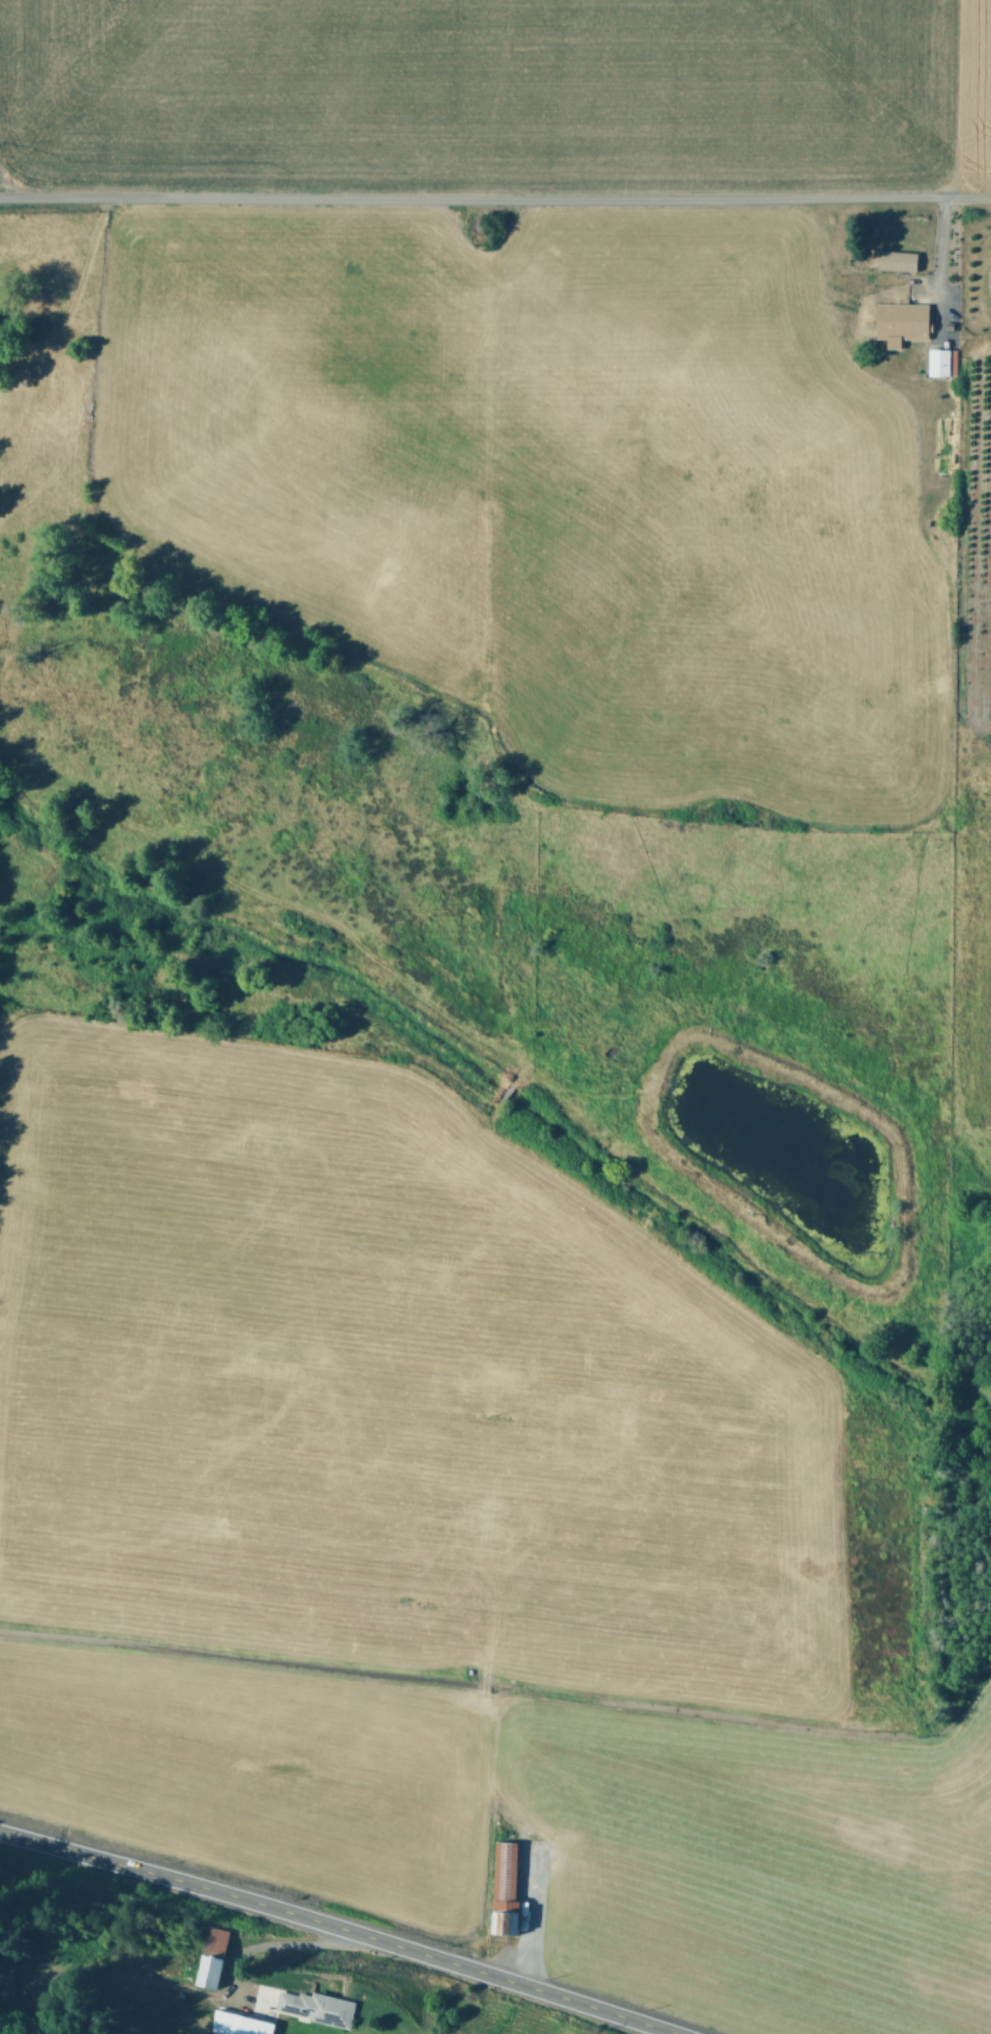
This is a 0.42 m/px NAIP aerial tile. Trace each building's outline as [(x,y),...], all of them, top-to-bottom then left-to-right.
[(874,270),(914,270),(914,251),(874,250),(874,270)] [(927,303),(874,302),(873,338),(884,338),(884,348),(899,348),(899,339),(924,339),(924,331),(931,331),(931,323),(926,323),(927,303)] [(957,349),(927,348),(927,374),(957,375),(957,349)] [(523,1840),(501,1840),(498,1931),(524,1932),(526,1899),(521,1899),(523,1840)] [(234,1929),(211,1926),(201,1983),(224,1987),(229,1954),(234,1929)] [(359,2000),(316,1991),(315,1995),(282,1988),(277,2010),(353,2026),(359,2000)] [(213,2010),(210,2032),(222,2033),(273,2033),(275,2019),(213,2010)]
